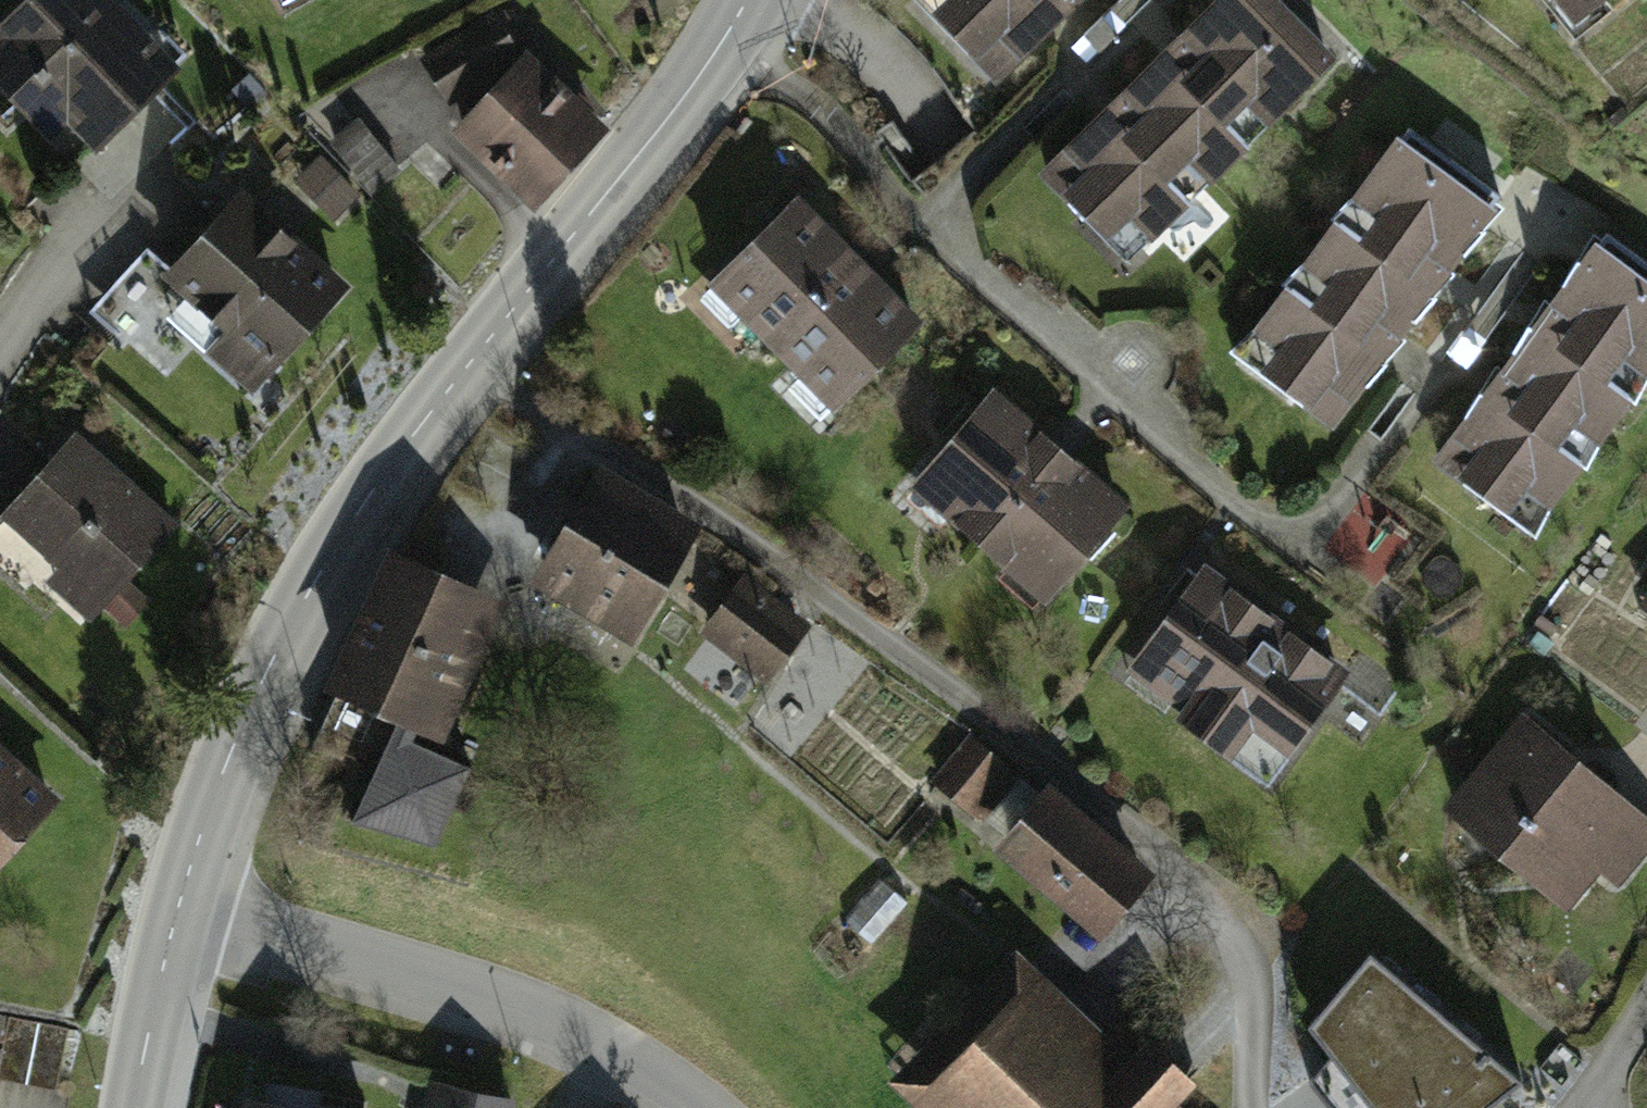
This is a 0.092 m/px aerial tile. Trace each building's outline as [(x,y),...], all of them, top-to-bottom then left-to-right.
[(0,50),(0,100),(76,177),(172,81),(92,0),(51,0),(0,50)] [(284,17),(317,0),(275,0),(284,17)] [(911,5),(994,91),(1090,0),(916,0),(911,5)] [(1052,180),(1136,266),(1341,68),(1275,0),(1239,0),(1052,180)] [(1573,42),(1630,0),(1541,0),(1573,42)] [(496,31),(426,73),(450,113),(520,70),(496,31)] [(534,72),(461,148),(536,219),(609,143),(534,72)] [(1411,150),(1247,357),(1341,432),(1506,225),(1411,150)] [(802,211),(715,296),(840,423),(927,338),(802,211)] [(341,299),(235,212),(167,294),(229,346),(217,360),(260,396),(341,299)] [(1447,472),(1544,544),(1646,406),(1646,285),(1608,256),(1447,472)] [(1135,520),(994,402),(911,502),(1051,619),(1135,520)] [(171,538),(78,456),(6,538),(56,583),(45,596),(87,633),(171,538)] [(704,545),(601,485),(534,598),(637,659),(704,545)] [(512,615),(395,565),(334,708),(451,758),(512,615)] [(1354,676),(1206,570),(1127,680),(1275,785),(1354,676)] [(808,637),(747,590),(702,649),(763,696),(808,637)] [(1525,730),(1452,821),(1573,918),(1601,883),(1621,900),(1646,868),(1646,828),(1525,730)] [(1017,786),(969,749),(932,795),(980,832),(1017,786)] [(0,753),(0,881),(64,808),(0,753)] [(1051,797),(1000,855),(1106,947),(1157,888),(1051,797)] [(1316,1025),(1333,1057),(1309,1079),(1330,1107),(1486,1107),(1520,1081),(1374,953),(1316,1025)] [(1018,962),(893,1095),(907,1107),(1197,1107),(1207,1097),(1156,1049),(1135,1071),(1018,962)] [(422,1090),(418,1107),(507,1107),(422,1090)]
